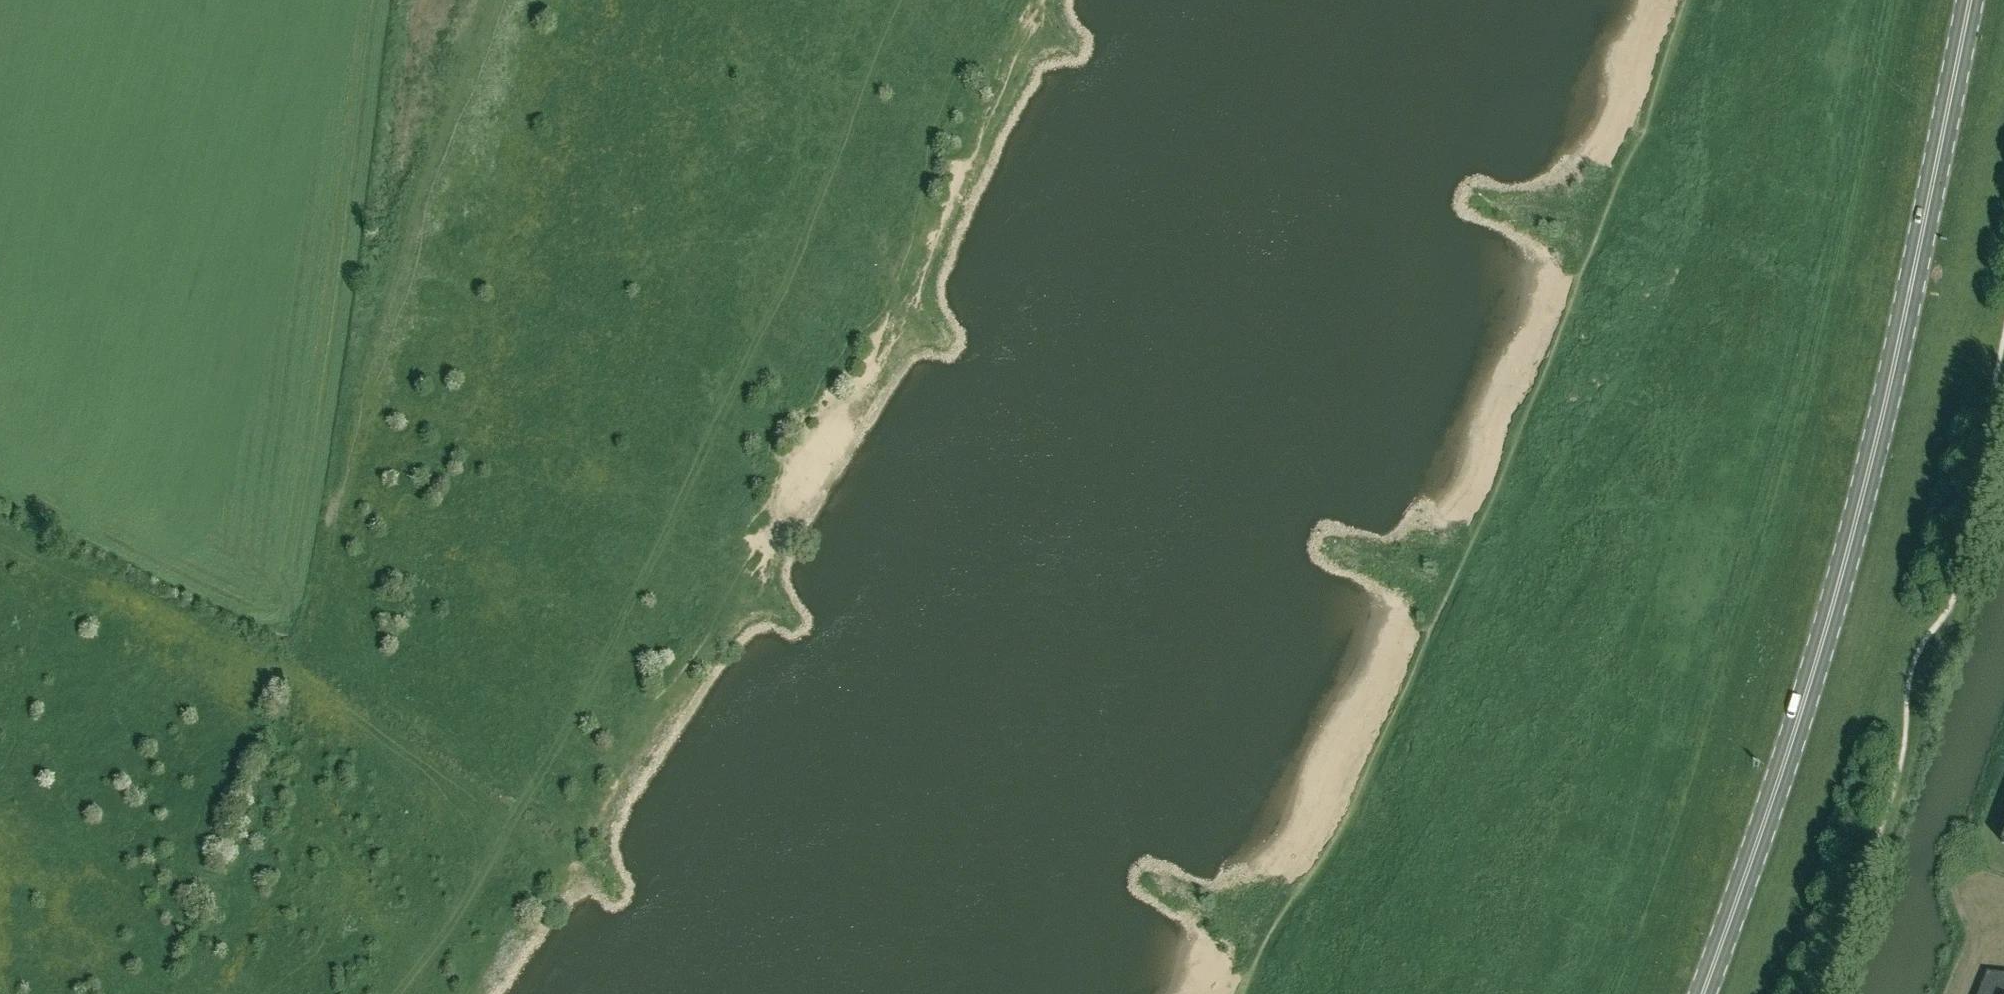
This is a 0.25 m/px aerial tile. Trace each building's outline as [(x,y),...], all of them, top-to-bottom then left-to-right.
[(1986,973),(1978,993),(2003,993),(2003,975),(1986,973)]
